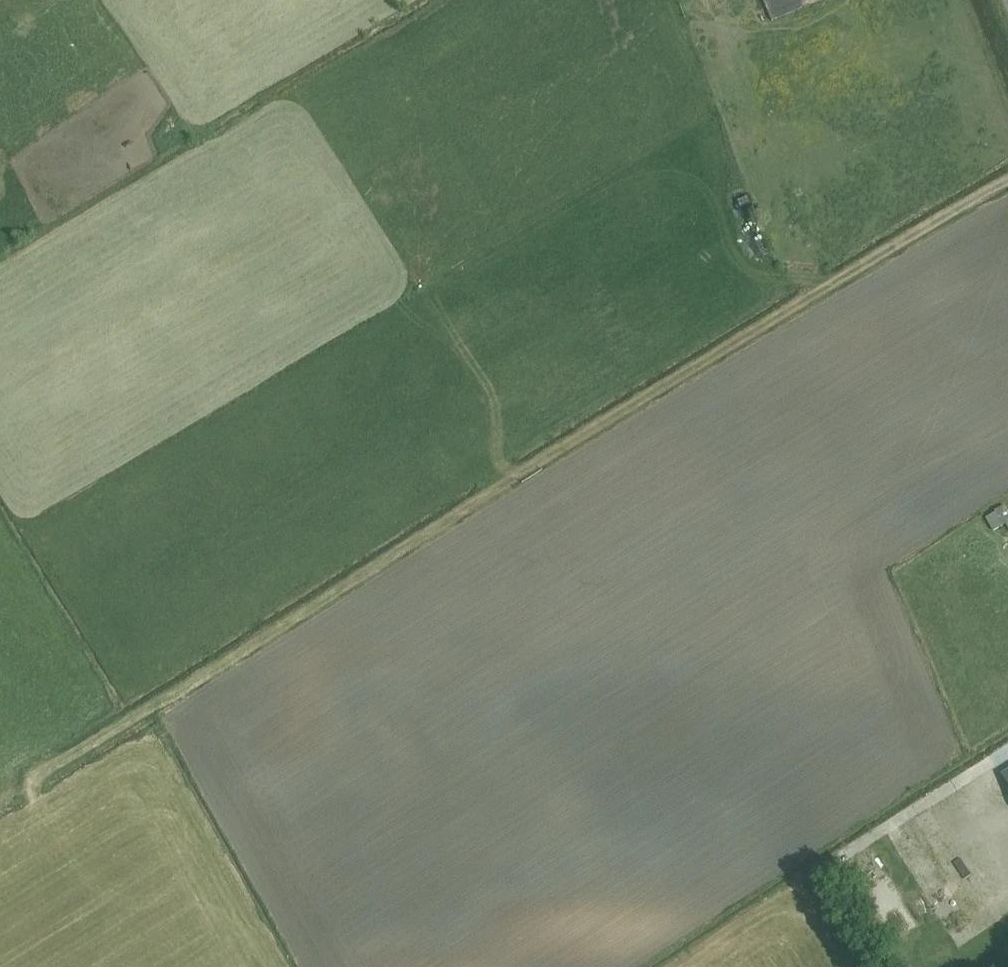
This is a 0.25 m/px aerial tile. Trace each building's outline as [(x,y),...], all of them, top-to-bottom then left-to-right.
[(778,12),(805,2),(805,0),(774,0),(778,12)] [(1006,506),(986,518),(993,531),(1006,524),(1007,528),(1007,510),(1006,506)]
